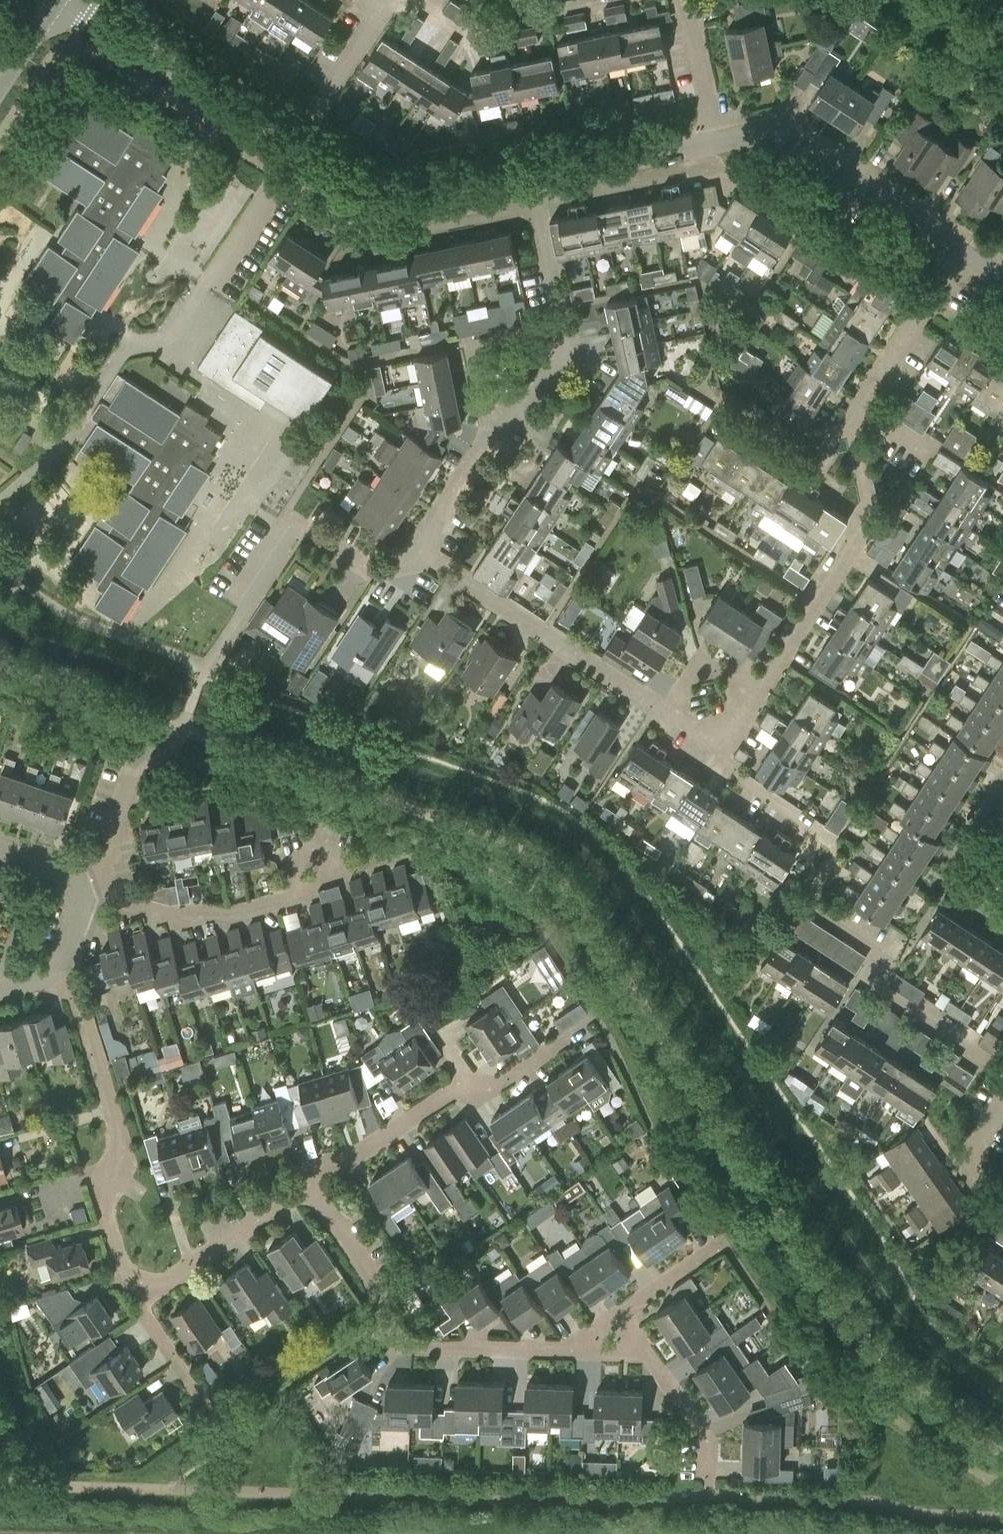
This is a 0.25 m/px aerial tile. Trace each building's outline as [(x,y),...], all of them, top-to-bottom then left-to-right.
[(253,8),(258,0),(241,0),(253,8)] [(287,0),(258,0),(253,8),(249,13),(269,27),(287,0)] [(313,3),(308,0),(287,0),(269,27),(289,41),(296,30),(313,3)] [(453,0),(450,0),(443,11),(463,24),(471,12),(453,0)] [(650,23),(660,21),(656,0),(645,0),(650,23)] [(334,17),(313,3),(296,30),(316,44),(334,17)] [(624,3),(615,6),(618,20),(627,18),(624,3)] [(607,22),(618,20),(615,6),(604,8),(607,22)] [(765,23),(769,22),(766,9),(736,15),(739,28),(726,31),(731,54),(770,46),(765,23)] [(585,12),(575,14),(578,28),(588,26),(585,12)] [(416,14),(409,26),(418,32),(425,20),(416,14)] [(567,30),(578,28),(575,14),(565,16),(567,30)] [(220,33),(232,41),(238,32),(237,32),(244,22),(235,16),(231,22),(226,24),(220,33)] [(203,28),(211,34),(215,28),(215,24),(208,20),(203,28)] [(650,23),(639,25),(646,59),(667,55),(660,21),(650,23)] [(646,59),(639,25),(619,29),(626,63),(646,59)] [(418,32),(409,26),(401,38),(410,44),(418,32)] [(536,26),(526,28),(529,42),(539,40),(536,26)] [(519,44),(529,42),(526,28),(516,30),(519,44)] [(626,63),(619,29),(599,33),(606,67),(626,63)] [(825,31),(820,41),(831,47),(836,38),(825,31)] [(249,40),(238,32),(232,41),(244,48),(249,40)] [(606,67),(599,33),(579,38),(586,71),(606,67)] [(496,34),(486,36),(489,50),(499,48),(496,34)] [(364,65),(382,76),(401,47),(383,36),(364,65)] [(451,36),(443,48),(452,54),(460,42),(451,36)] [(479,53),(489,50),(486,36),(476,38),(479,53)] [(566,76),(586,71),(579,38),(559,42),(566,76)] [(770,47),(770,46),(731,54),(736,79),(775,71),(772,56),(783,53),(781,44),(770,47)] [(815,73),(830,51),(829,50),(819,44),(804,65),(806,66),(813,71),(815,73)] [(399,87),(418,58),(401,47),(382,76),(399,87)] [(444,66),(452,54),(443,48),(436,60),(444,66)] [(260,59),(272,67),(278,58),(266,50),(260,59)] [(841,57),(830,50),(830,51),(815,73),(815,74),(825,81),(810,104),(832,118),(853,86),(832,72),(841,57)] [(553,55),(532,59),(539,93),(560,88),(553,55)] [(290,66),(278,58),(272,67),(284,75),(290,66)] [(416,99),(435,70),(418,58),(399,87),(416,99)] [(513,63),(520,97),(539,93),(532,59),(513,63)] [(493,67),(500,101),(520,97),(513,63),(493,67)] [(472,71),(476,91),(479,105),(500,101),(493,67),(472,71)] [(434,110),(453,81),(435,70),(416,99),(434,110)] [(451,121),(459,109),(470,92),(453,81),(434,110),(451,121)] [(875,89),(865,94),(853,86),(832,118),(854,132),(869,110),(879,117),(895,93),(884,85),(880,92),(875,89)] [(674,99),(672,89),(672,87),(652,91),(654,102),(674,99)] [(136,124),(137,124),(131,133),(78,98),(61,124),(55,121),(51,121),(42,134),(43,138),(49,142),(32,168),(85,203),(80,211),(76,209),(56,238),(64,244),(59,252),(47,244),(23,281),(51,299),(47,305),(48,308),(54,312),(46,324),(73,342),(92,315),(90,314),(96,306),(100,309),(139,250),(127,242),(132,234),(134,235),(162,193),(157,189),(166,174),(162,171),(173,154),(172,153),(171,155),(156,144),(160,138),(137,123),(136,124)] [(353,109),(340,101),(334,109),(348,118),(353,109)] [(896,157),(917,171),(938,139),(926,131),(933,120),(914,107),(899,129),(910,136),(896,157)] [(951,148),(938,139),(917,171),(937,185),(951,163),(958,168),(972,146),(958,137),(951,148)] [(1002,210),(1002,209),(1002,173),(983,159),(958,198),(984,215),(992,203),(1002,210)] [(671,184),(681,234),(714,227),(705,185),(692,187),(692,190),(681,192),(679,182),(671,184)] [(727,225),(722,233),(738,243),(760,209),(736,193),(727,207),(719,201),(715,183),(705,185),(714,227),(719,219),(727,225)] [(654,198),(662,238),(681,234),(671,184),(662,186),(664,196),(654,198)] [(662,238),(654,198),(626,204),(632,234),(634,244),(662,238)] [(577,203),(587,253),(606,249),(597,209),(587,211),(585,202),(577,203)] [(567,257),(587,253),(577,203),(568,205),(570,215),(559,217),(567,257)] [(632,234),(626,204),(597,209),(606,249),(625,245),(623,236),(632,234)] [(760,209),(738,243),(754,254),(782,211),(775,206),(769,215),(760,209)] [(782,211),(754,254),(755,255),(748,265),(755,269),(762,259),(771,265),(794,230),(783,224),(789,216),(782,211)] [(496,228),(485,230),(493,268),(517,263),(511,231),(497,234),(496,228)] [(463,241),(470,273),(493,268),(485,230),(475,233),(476,239),(463,241)] [(269,258),(289,272),(310,240),(301,234),(298,239),(286,232),(269,258)] [(438,240),(446,277),(470,273),(463,241),(450,244),(449,238),(438,240)] [(304,296),(310,286),(327,297),(323,276),(318,273),(328,258),(316,251),(319,246),(310,240),(289,272),(290,272),(283,283),(304,296)] [(429,248),(416,251),(424,288),(423,282),(446,277),(438,240),(428,242),(429,248)] [(828,263),(800,244),(794,253),(821,272),(828,263)] [(394,262),(400,293),(424,288),(416,251),(415,251),(417,257),(394,262)] [(794,253),(793,255),(812,268),(807,276),(815,282),(821,272),(794,253)] [(699,275),(700,275),(708,281),(716,269),(702,259),(697,266),(699,275)] [(370,267),(377,298),(400,293),(394,262),(370,267)] [(857,285),(852,292),(886,315),(902,290),(868,268),(867,269),(855,262),(845,277),(857,285)] [(688,266),(690,277),(699,275),(697,266),(697,264),(688,266)] [(347,271),(353,303),(377,298),(370,267),(347,271)] [(676,270),(665,272),(667,282),(678,280),(676,270)] [(353,303),(347,271),(323,276),(327,297),(329,308),(353,303)] [(655,284),(667,282),(665,272),(653,274),(655,284)] [(719,288),(728,294),(734,286),(724,279),(719,288)] [(786,285),(777,279),(772,287),(781,293),(786,285)] [(629,280),(617,282),(619,292),(631,289),(629,280)] [(608,294),(619,292),(617,282),(606,284),(608,294)] [(265,291),(253,283),(248,292),(259,300),(265,291)] [(596,296),(594,285),(570,289),(573,301),(596,296)] [(691,310),(701,308),(699,296),(696,285),(687,287),(689,298),(691,310)] [(744,292),(734,286),(728,294),(738,301),(744,292)] [(886,315),(852,292),(846,302),(838,297),(832,306),(840,311),(836,317),(870,339),(886,315)] [(613,331),(653,323),(649,303),(647,295),(638,296),(607,302),(613,331)] [(530,321),(527,307),(517,309),(520,323),(530,321)] [(268,396),(306,421),(334,378),(265,332),(267,329),(236,308),(197,366),(260,408),(268,396)] [(704,319),(701,308),(691,310),(694,322),(704,319)] [(775,316),(785,323),(790,315),(780,308),(775,316)] [(489,315),(479,317),(482,331),(492,329),(489,315)] [(800,321),(790,315),(785,323),(794,329),(800,321)] [(472,333),(482,331),(479,317),(469,319),(472,333)] [(836,317),(820,341),(828,346),(854,363),(870,339),(836,317)] [(431,322),(433,331),(435,341),(449,338),(447,328),(440,329),(438,321),(431,322)] [(608,352),(657,342),(653,323),(613,331),(616,341),(606,343),(608,352)] [(926,362),(943,373),(951,379),(973,345),(949,328),(926,362)] [(328,330),(321,341),(326,344),(330,347),(337,336),(328,330)] [(421,344),(435,341),(433,331),(419,334),(421,344)] [(400,338),(386,341),(388,351),(402,348),(400,338)] [(374,354),(388,351),(386,341),(372,344),(374,354)] [(661,361),(657,342),(608,352),(609,360),(619,358),(621,369),(645,364),(661,361)] [(951,379),(959,384),(974,394),(994,366),(998,361),(973,345),(951,379)] [(363,346),(349,348),(351,359),(365,356),(363,346)] [(838,388),(854,363),(828,346),(823,354),(815,348),(805,364),(833,384),(838,388)] [(745,349),(740,356),(758,369),(764,359),(756,353),(755,355),(745,349)] [(416,357),(421,381),(452,375),(447,351),(416,357)] [(751,378),(758,369),(740,356),(734,354),(729,363),(743,372),(743,373),(751,378)] [(791,391),(817,408),(833,384),(805,364),(799,361),(788,378),(796,383),(791,391)] [(370,367),(373,380),(384,378),(381,364),(370,367)] [(645,364),(621,369),(616,377),(642,394),(649,382),(645,364)] [(1002,404),(1002,372),(994,366),(974,394),(971,400),(988,411),(993,403),(1000,408),(1002,404)] [(112,400),(126,378),(118,373),(104,395),(112,400)] [(452,375),(421,381),(426,405),(457,398),(452,375)] [(210,417),(188,403),(181,413),(127,377),(126,378),(112,400),(110,403),(104,399),(100,400),(91,414),(92,418),(98,421),(81,447),(134,482),(129,490),(125,488),(105,517),(113,523),(108,531),(96,523),(72,560),(100,578),(96,584),(97,587),(103,591),(95,603),(122,621),(140,593),(139,593),(145,585),(149,588),(188,529),(176,521),(181,513),(183,514),(211,472),(205,469),(215,454),(211,451),(222,434),(205,424),(210,417)] [(642,394),(616,377),(600,402),(634,424),(644,407),(636,402),(642,394)] [(387,392),(384,378),(373,380),(376,394),(387,392)] [(670,384),(665,392),(683,403),(690,393),(681,388),(680,390),(670,384)] [(801,432),(817,408),(791,391),(786,398),(778,393),(767,410),(793,427),(801,432)] [(893,413),(903,420),(916,400),(906,393),(893,413)] [(426,405),(431,429),(427,434),(440,442),(451,425),(462,422),(457,398),(426,405)] [(706,418),(713,408),(697,398),(690,408),(706,418)] [(749,398),(745,405),(789,434),(789,433),(793,427),(767,410),(749,398)] [(916,400),(903,420),(913,427),(926,406),(916,400)] [(634,424),(600,402),(584,426),(610,443),(615,435),(623,440),(634,424)] [(936,413),(926,406),(913,427),(923,433),(936,413)] [(968,458),(973,449),(981,438),(957,422),(944,443),(968,458)] [(359,431),(349,425),(343,434),(353,440),(359,431)] [(592,466),(602,472),(618,448),(610,443),(584,426),(568,449),(592,466)] [(31,435),(22,429),(11,447),(20,453),(31,435)] [(434,451),(440,442),(427,434),(422,443),(409,435),(401,447),(374,429),(369,437),(380,445),(429,476),(442,456),(434,451)] [(705,473),(721,484),(744,450),(719,434),(715,440),(705,433),(688,460),(691,462),(702,461),(702,460),(710,465),(705,473)] [(670,440),(673,450),(683,447),(680,437),(670,440)] [(573,477),(581,482),(592,466),(568,449),(558,442),(542,467),(568,484),(573,477)] [(383,475),(415,496),(429,476),(380,445),(375,454),(390,464),(383,475)] [(957,473),(947,489),(981,511),(991,495),(983,490),(989,481),(963,464),(940,449),(932,461),(949,472),(951,469),(957,473)] [(983,456),(973,449),(968,458),(978,464),(983,456)] [(751,492),(768,466),(744,450),(721,484),(738,495),(743,487),(751,492)] [(648,453),(641,463),(650,468),(656,458),(648,453)] [(327,458),(323,465),(331,470),(335,464),(327,458)] [(643,478),(650,468),(641,463),(635,473),(643,478)] [(769,515),(792,481),(768,466),(751,492),(758,497),(753,505),(769,515)] [(568,484),(542,467),(526,491),(560,513),(571,497),(563,492),(568,484)] [(354,485),(402,516),(415,496),(383,475),(375,487),(359,477),(354,485)] [(792,481),(769,515),(786,526),(813,484),(806,479),(801,487),(792,481)] [(813,484),(786,526),(802,536),(824,503),(815,497),(820,488),(813,484)] [(389,537),(402,516),(354,485),(348,494),(364,504),(356,516),(389,537)] [(917,492),(970,527),(981,511),(947,489),(941,498),(921,485),(917,492)] [(507,501),(550,530),(560,513),(526,491),(520,500),(512,494),(507,501)] [(926,521),(959,543),(970,527),(917,492),(912,500),(931,513),(926,521)] [(613,499),(606,509),(615,515),(621,505),(613,499)] [(505,523),(539,546),(550,530),(507,501),(503,508),(511,514),(505,523)] [(848,519),(824,503),(802,536),(818,547),(823,539),(831,544),(848,519)] [(907,509),(899,503),(892,513),(901,518),(907,509)] [(608,525),(615,515),(606,509),(600,519),(608,525)] [(713,528),(723,534),(728,526),(719,519),(713,528)] [(959,543),(926,521),(910,545),(936,562),(935,562),(943,568),(959,543)] [(539,546),(505,523),(489,547),(515,564),(520,557),(528,562),(539,546)] [(664,524),(650,528),(658,556),(672,552),(664,524)] [(738,532),(728,526),(723,534),(733,541),(738,532)] [(23,560),(29,550),(11,539),(5,548),(23,560)] [(587,539),(580,549),(589,555),(595,545),(587,539)] [(874,542),(867,551),(887,565),(894,555),(874,542)] [(753,554),(763,560),(768,552),(759,545),(753,554)] [(931,570),(935,562),(936,562),(910,545),(894,569),(927,592),(939,575),(931,570)] [(510,572),(515,564),(489,547),(473,572),(507,594),(518,577),(510,572)] [(582,564),(589,555),(580,549),(574,559),(582,564)] [(778,559),(768,552),(763,560),(773,567),(778,559)] [(1000,561),(994,570),(1002,576),(1002,563),(1000,561)] [(698,563),(684,567),(692,596),(706,593),(698,563)] [(811,577),(790,564),(783,574),(804,587),(811,577)] [(550,587),(557,578),(546,571),(540,580),(550,587)] [(875,581),(869,577),(853,602),(886,624),(897,608),(902,611),(914,594),(902,585),(882,571),(875,581)] [(645,608),(648,611),(635,630),(667,651),(680,631),(659,617),(665,608),(678,605),(671,576),(657,580),(661,594),(653,596),(645,608)] [(561,579),(554,589),(562,595),(569,585),(561,579)] [(246,628),(306,667),(339,617),(289,584),(276,604),(266,597),(246,628)] [(556,605),(562,595),(554,589),(547,599),(556,605)] [(586,600),(576,593),(569,604),(579,611),(586,600)] [(699,625),(721,639),(741,609),(719,595),(699,625)] [(762,602),(752,616),(741,609),(721,639),(743,653),(756,633),(767,640),(783,616),(762,602)] [(847,611),(839,606),(834,613),(876,641),(886,624),(853,602),(847,611)] [(413,642),(448,665),(472,628),(449,613),(440,625),(429,618),(413,642)] [(830,620),(838,625),(832,634),(866,657),(876,641),(834,613),(830,620)] [(357,654),(378,668),(403,628),(387,617),(380,628),(360,614),(333,654),(350,665),(357,654)] [(990,632),(992,623),(979,620),(973,642),(991,646),(994,633),(990,632)] [(632,658),(653,672),(667,651),(635,630),(627,642),(616,635),(603,654),(625,669),(632,658)] [(847,668),(855,673),(866,657),(832,634),(809,669),(835,686),(847,668)] [(481,679),(496,689),(517,658),(486,638),(463,673),(479,683),(481,679)] [(982,659),(988,650),(970,638),(964,647),(982,659)] [(914,660),(909,668),(919,674),(923,683),(933,689),(951,662),(934,652),(924,666),(914,660)] [(998,669),(1002,672),(1002,660),(991,652),(985,660),(998,669)] [(899,661),(909,668),(914,660),(904,653),(899,661)] [(319,667),(303,690),(318,700),(325,690),(323,689),(322,683),(329,673),(319,667)] [(985,689),(1002,700),(1002,672),(998,669),(991,681),(978,672),(972,681),(985,689)] [(297,670),(286,686),(297,693),(308,677),(297,670)] [(536,723),(557,737),(581,700),(554,682),(539,704),(528,697),(510,725),(527,737),(536,723)] [(810,689),(794,714),(828,736),(839,719),(831,714),(836,706),(810,689)] [(972,709),(1002,729),(1002,728),(1002,700),(985,689),(978,701),(965,692),(964,693),(959,700),(959,701),(972,709)] [(21,711),(13,708),(9,718),(17,721),(21,711)] [(1002,729),(972,709),(964,721),(951,712),(946,721),(959,729),(989,749),(997,737),(1002,741),(1002,729)] [(764,717),(818,752),(828,736),(794,714),(788,722),(769,710),(764,717)] [(605,746),(619,725),(598,711),(577,743),(587,750),(580,760),(590,767),(602,775),(616,754),(605,746)] [(404,725),(412,730),(418,719),(410,715),(404,725)] [(773,746),(807,768),(818,752),(764,717),(759,724),(779,737),(773,746)] [(928,748),(934,752),(978,780),(972,776),(979,764),(985,768),(991,760),(955,736),(947,748),(934,740),(933,739),(928,748)] [(616,776),(632,787),(660,744),(653,740),(648,748),(638,742),(616,776)] [(660,744),(632,787),(648,797),(671,763),(662,757),(668,749),(660,744)] [(796,784),(807,768),(773,746),(757,770),(783,787),(788,779),(796,784)] [(537,747),(528,766),(543,773),(551,753),(537,747)] [(744,762),(749,753),(739,747),(734,755),(744,762)] [(972,788),(978,780),(934,752),(941,757),(933,768),(920,759),(915,768),(928,777),(958,796),(966,784),(972,788)] [(12,813),(22,778),(9,774),(14,759),(5,756),(0,770),(0,809),(2,810),(0,816),(0,817),(9,820),(12,813)] [(671,763),(648,797),(673,813),(695,779),(671,763)] [(32,828),(34,821),(45,786),(32,782),(37,767),(27,764),(22,778),(12,813),(25,817),(22,824),(32,828)] [(50,772),(45,786),(34,821),(47,825),(45,832),(55,836),(69,794),(55,790),(60,775),(50,772)] [(915,797),(951,820),(952,820),(945,816),(953,804),(959,808),(965,800),(958,796),(928,777),(920,788),(909,780),(907,779),(902,788),(915,797)] [(673,813),(680,818),(696,829),(716,801),(720,795),(695,779),(673,813)] [(859,781),(852,791),(861,797),(867,787),(859,781)] [(572,802),(584,811),(590,802),(577,794),(572,802)] [(216,848),(212,825),(207,795),(196,798),(199,815),(188,817),(187,817),(194,852),(216,848)] [(946,828),(951,820),(915,797),(907,808),(894,800),(889,808),(908,821),(907,821),(945,844),(932,836),(940,824),(946,828)] [(194,852),(187,817),(188,817),(184,800),(173,802),(177,819),(165,821),(172,857),(194,852)] [(722,842),(740,816),(716,801),(696,829),(693,834),(709,845),(715,837),(722,842)] [(224,822),(212,825),(216,848),(218,860),(240,856),(241,856),(236,832),(237,832),(235,823),(231,803),(220,805),(224,822)] [(172,857),(165,821),(162,804),(151,806),(154,824),(142,826),(149,861),(172,857)] [(601,814),(611,820),(616,812),(606,806),(601,814)] [(241,856),(240,856),(241,856),(243,867),(266,863),(259,823),(270,820),(267,808),(245,812),(247,821),(235,823),(237,832),(236,832),(241,856)] [(294,821),(291,810),(277,813),(281,825),(294,821)] [(848,819),(835,810),(825,825),(838,833),(848,819)] [(626,819),(616,812),(611,820),(620,827),(626,819)] [(876,813),(869,824),(882,833),(887,824),(888,824),(889,822),(876,813)] [(741,866),(764,832),(740,816),(722,842),(730,847),(725,855),(741,866)] [(939,853),(945,844),(907,821),(900,832),(888,824),(887,824),(882,833),(895,841),(931,864),(932,864),(925,860),(933,848),(939,853)] [(764,832),(741,866),(757,876),(785,834),(778,830),(773,838),(764,832)] [(792,839),(785,834),(757,876),(774,887),(774,886),(795,854),(796,853),(787,847),(792,839)] [(637,845),(647,852),(653,843),(642,837),(637,845)] [(682,855),(693,859),(699,845),(689,840),(682,855)] [(869,853),(874,856),(915,882),(912,880),(920,868),(926,873),(931,864),(895,841),(887,853),(874,844),(869,853)] [(662,850),(653,843),(647,852),(657,858),(662,850)] [(785,893),(805,861),(795,854),(774,886),(785,893)] [(861,864),(856,872),(902,902),(899,900),(906,889),(913,893),(918,884),(915,882),(874,856),(882,861),(874,873),(861,864)] [(424,879),(411,883),(404,863),(394,867),(399,884),(388,887),(387,887),(398,922),(420,915),(420,913),(433,909),(424,879)] [(377,890),(366,894),(364,888),(364,889),(366,894),(365,894),(376,929),(377,928),(398,922),(387,887),(388,887),(383,870),(372,873),(377,890)] [(905,904),(902,902),(856,872),(855,873),(868,881),(861,893),(848,884),(842,893),(855,901),(885,921),(893,909),(900,913),(905,904)] [(682,882),(692,888),(698,880),(688,874),(682,882)] [(366,894),(364,889),(364,888),(361,877),(350,880),(359,909),(348,912),(347,912),(357,947),(380,940),(377,928),(376,929),(365,894),(366,894)] [(708,887),(698,880),(692,888),(702,895),(708,887)] [(178,896),(176,883),(166,885),(167,895),(169,902),(170,902),(179,901),(178,896)] [(337,915),(326,919),(325,919),(336,953),(357,947),(347,912),(348,912),(343,895),(332,898),(337,915)] [(722,908),(732,915),(737,906),(728,900),(722,908)] [(325,919),(326,919),(321,902),(310,905),(315,922),(288,930),(298,965),(336,953),(325,919)] [(747,913),(737,906),(732,915),(742,921),(747,913)] [(922,934),(943,948),(964,916),(955,910),(951,915),(940,907),(922,934)] [(964,916),(943,948),(963,961),(980,934),(969,927),(973,922),(964,916)] [(816,933),(821,925),(809,917),(804,925),(816,933)] [(255,941),(244,944),(243,944),(254,979),(255,978),(293,967),(281,928),(264,933),(261,920),(250,924),(255,941)] [(816,933),(804,925),(798,934),(810,942),(816,933)] [(134,978),(127,955),(128,955),(119,926),(109,930),(114,947),(102,950),(112,985),(134,978)] [(235,997),(258,990),(255,978),(254,979),(243,944),(244,944),(239,927),(228,931),(233,947),(222,951),(221,951),(232,985),(235,997)] [(134,978),(137,989),(159,983),(159,982),(152,960),(153,959),(145,931),(134,935),(139,951),(128,955),(127,955),(134,978)] [(200,957),(200,958),(210,992),(232,985),(221,951),(222,951),(217,934),(206,937),(212,954),(201,957),(200,957)] [(963,961),(983,974),(1002,943),(1002,942),(995,936),(991,941),(980,934),(963,961)] [(159,982),(159,983),(163,994),(184,988),(184,987),(185,987),(178,964),(179,964),(170,936),(159,939),(164,956),(153,960),(153,959),(152,960),(159,982)] [(761,965),(778,977),(797,948),(780,936),(761,965)] [(850,956),(855,947),(843,939),(838,948),(850,956)] [(185,987),(184,987),(184,988),(185,987),(188,999),(210,992),(200,958),(200,957),(195,941),(185,944),(190,961),(179,964),(178,964),(185,987)] [(983,974),(1002,987),(1002,943),(983,974)] [(568,982),(545,945),(531,954),(554,990),(568,982)] [(795,988),(814,959),(797,948),(778,977),(795,988)] [(850,956),(838,948),(832,956),(845,964),(850,956)] [(812,999),(831,970),(814,959),(795,988),(812,999)] [(849,982),(831,970),(812,999),(830,1011),(849,982)] [(888,984),(909,998),(917,986),(896,972),(888,984)] [(395,997),(391,985),(387,986),(383,989),(381,993),(381,998),(382,1001),(395,997)] [(479,1042),(509,1022),(501,1010),(512,1003),(502,986),(482,999),(489,1009),(466,1024),(479,1042)] [(925,991),(917,986),(909,998),(917,1003),(925,991)] [(351,992),(353,1006),(370,1003),(368,989),(351,992)] [(943,992),(935,1003),(955,1016),(961,1007),(949,1000),(951,997),(943,992)] [(148,1018),(164,1013),(159,996),(143,1000),(148,1018)] [(863,1000),(857,1009),(869,1017),(875,1008),(863,1000)] [(972,1015),(961,1007),(955,1016),(966,1024),(972,1015)] [(310,1011),(313,1022),(324,1018),(322,1011),(317,1008),(310,1011)] [(864,1026),(869,1017),(857,1009),(852,1018),(864,1026)] [(53,1032),(47,1011),(21,1019),(32,1054),(50,1049),(53,1060),(73,1054),(65,1028),(53,1032)] [(568,1012),(555,1020),(562,1030),(575,1022),(568,1012)] [(976,1030),(983,1035),(978,1043),(990,1051),(1002,1031),(1002,1030),(1002,1016),(999,1013),(998,1016),(993,1012),(988,1020),(984,1018),(976,1030)] [(509,1023),(509,1022),(479,1042),(492,1061),(513,1046),(520,1056),(540,1043),(521,1015),(509,1023)] [(400,1029),(387,1033),(398,1048),(418,1078),(436,1065),(421,1044),(431,1037),(418,1017),(400,1029)] [(0,1025),(0,1040),(0,1042),(0,1077),(18,1071),(14,1059),(32,1054),(21,1019),(0,1025)] [(815,1049),(832,1060),(851,1031),(834,1020),(815,1049)] [(897,1023),(891,1032),(903,1039),(909,1031),(897,1023)] [(297,1026),(297,1033),(302,1037),(308,1037),(307,1025),(297,1026)] [(251,1031),(254,1040),(267,1036),(264,1027),(251,1031)] [(850,1072),(868,1043),(851,1031),(832,1060),(850,1072)] [(1002,1031),(990,1051),(1002,1059),(1002,1057),(1002,1031)] [(898,1048),(903,1039),(891,1032),(886,1040),(898,1048)] [(418,1078),(398,1048),(387,1033),(379,1043),(362,1055),(365,1060),(359,1064),(364,1082),(366,1087),(378,1079),(375,1075),(385,1068),(400,1090),(418,1078)] [(578,1060),(568,1067),(589,1099),(596,1108),(610,1098),(611,1090),(620,1083),(591,1040),(582,1047),(586,1052),(577,1058),(578,1060)] [(202,1044),(205,1056),(213,1054),(210,1042),(202,1044)] [(867,1083),(885,1054),(868,1043),(850,1072),(840,1086),(857,1097),(867,1083)] [(931,1045),(925,1054),(937,1062),(943,1053),(931,1045)] [(127,1058),(133,1077),(162,1069),(158,1059),(155,1050),(127,1058)] [(133,1077),(127,1058),(125,1054),(112,1058),(119,1082),(133,1077)] [(884,1094),(903,1065),(885,1054),(867,1083),(884,1094)] [(932,1071),(937,1062),(925,1054),(920,1063),(932,1071)] [(166,1056),(158,1059),(162,1069),(169,1067),(166,1056)] [(941,1081),(952,1088),(965,1068),(955,1061),(941,1081)] [(364,1082),(359,1064),(324,1075),(337,1117),(350,1113),(348,1106),(359,1102),(354,1085),(364,1082)] [(901,1105),(920,1076),(903,1065),(884,1094),(901,1105)] [(554,1090),(546,1096),(561,1118),(589,1099),(568,1067),(548,1081),(554,1090)] [(974,1074),(965,1068),(952,1088),(961,1094),(974,1074)] [(337,1117),(324,1075),(287,1086),(295,1112),(307,1109),(310,1117),(321,1114),(324,1121),(337,1117)] [(937,1088),(920,1076),(901,1105),(918,1117),(937,1088)] [(291,1139),(284,1116),(295,1112),(287,1086),(286,1082),(275,1085),(279,1098),(254,1106),(267,1146),(291,1139)] [(803,1103),(814,1088),(805,1082),(797,1094),(803,1103)] [(537,1101),(534,1097),(531,1092),(511,1106),(533,1138),(552,1124),(555,1129),(552,1131),(560,1143),(572,1135),(564,1123),(561,1118),(546,1096),(537,1101)] [(233,1127),(242,1154),(267,1146),(254,1106),(255,1110),(232,1117),(227,1101),(214,1105),(217,1115),(222,1131),(233,1127)] [(518,1158),(513,1151),(533,1138),(511,1106),(491,1120),(498,1129),(490,1134),(500,1149),(509,1164),(518,1158)] [(218,1158),(212,1141),(224,1137),(222,1131),(217,1115),(205,1118),(206,1124),(202,1125),(199,1114),(179,1120),(182,1131),(195,1173),(208,1169),(206,1162),(218,1158)] [(564,1123),(572,1135),(584,1128),(575,1116),(564,1123)] [(466,1118),(446,1131),(469,1164),(488,1151),(466,1118)] [(877,1172),(883,1181),(930,1148),(916,1127),(884,1150),(892,1162),(877,1172)] [(180,1170),(182,1177),(195,1173),(182,1131),(159,1138),(157,1132),(144,1136),(153,1167),(165,1163),(168,1173),(180,1170)] [(449,1178),(469,1164),(446,1131),(427,1145),(449,1178)] [(912,1190),(944,1167),(930,1148),(883,1181),(889,1189),(904,1178),(912,1190)] [(512,1169),(509,1164),(500,1149),(490,1157),(503,1176),(512,1169)] [(390,1169),(410,1199),(429,1186),(438,1199),(447,1194),(444,1188),(427,1164),(419,1170),(410,1156),(390,1169)] [(622,1157),(613,1163),(619,1172),(628,1166),(622,1157)] [(911,1220),(958,1187),(944,1167),(912,1190),(920,1201),(905,1212),(911,1220)] [(402,1229),(391,1212),(410,1199),(390,1169),(370,1183),(379,1197),(372,1202),(394,1234),(402,1229)] [(454,1181),(444,1188),(447,1194),(465,1220),(480,1209),(471,1197),(466,1200),(454,1181)] [(531,1192),(537,1200),(546,1193),(541,1185),(531,1192)] [(639,1205),(640,1206),(669,1247),(688,1234),(681,1224),(691,1218),(669,1185),(639,1205)] [(972,1207),(958,1187),(911,1220),(917,1228),(932,1218),(940,1229),(972,1207)] [(13,1246),(9,1234),(22,1230),(13,1201),(0,1205),(0,1249),(13,1246)] [(648,1258),(650,1261),(669,1247),(640,1206),(621,1219),(613,1206),(603,1213),(610,1223),(605,1226),(623,1253),(628,1250),(638,1264),(648,1258)] [(82,1207),(71,1211),(74,1222),(86,1219),(82,1207)] [(524,1216),(530,1226),(538,1220),(532,1211),(524,1216)] [(988,1233),(997,1239),(1002,1230),(1002,1226),(996,1221),(988,1233)] [(914,1231),(910,1225),(901,1231),(905,1237),(914,1231)] [(586,1238),(583,1245),(611,1287),(630,1274),(618,1256),(623,1253),(605,1226),(600,1229),(602,1232),(594,1233),(586,1238)] [(314,1274),(324,1289),(344,1276),(323,1245),(310,1254),(295,1232),(268,1250),(294,1287),(314,1274)] [(503,1233),(494,1240),(501,1248),(510,1242),(503,1233)] [(47,1260),(52,1277),(88,1266),(80,1241),(54,1249),(50,1238),(26,1245),(32,1265),(47,1260)] [(986,1282),(1002,1256),(982,1242),(965,1269),(986,1282)] [(592,1300),(611,1287),(583,1245),(564,1258),(557,1248),(552,1251),(572,1281),(577,1277),(592,1300)] [(530,1271),(520,1278),(543,1311),(534,1297),(544,1291),(559,1313),(578,1300),(567,1284),(572,1281),(552,1251),(547,1254),(549,1257),(530,1270),(539,1282),(538,1283),(530,1271)] [(986,1282),(1002,1294),(1002,1256),(986,1282)] [(248,1263),(227,1278),(237,1294),(230,1298),(246,1321),(265,1309),(273,1321),(293,1307),(275,1281),(265,1288),(248,1263)] [(431,1272),(426,1263),(417,1269),(423,1278),(431,1272)] [(515,1270),(486,1290),(499,1309),(509,1303),(524,1325),(543,1311),(520,1278),(515,1270)] [(691,1276),(671,1289),(678,1299),(656,1314),(669,1333),(699,1313),(686,1294),(697,1286),(691,1276)] [(499,1309),(486,1290),(479,1280),(461,1293),(454,1283),(436,1295),(448,1312),(465,1301),(480,1323),(500,1310),(499,1309)] [(111,1318),(95,1294),(79,1305),(67,1287),(35,1298),(53,1325),(57,1322),(73,1344),(111,1318)] [(178,1330),(193,1351),(220,1332),(231,1348),(243,1340),(231,1323),(221,1330),(199,1297),(172,1315),(181,1327),(178,1330)] [(14,1305),(8,1306),(12,1319),(18,1317),(14,1305)] [(699,1313),(669,1333),(682,1352),(684,1351),(690,1360),(730,1333),(711,1305),(699,1313)] [(460,1322),(454,1313),(439,1324),(445,1333),(460,1322)] [(744,1325),(749,1332),(760,1325),(755,1317),(744,1325)] [(697,1370),(695,1372),(708,1391),(738,1370),(750,1362),(730,1333),(710,1347),(717,1357),(697,1370)] [(142,1369),(126,1345),(106,1359),(96,1344),(69,1362),(85,1387),(96,1380),(105,1394),(142,1369)] [(315,1382),(323,1395),(336,1386),(342,1395),(372,1374),(358,1353),(315,1382)] [(738,1370),(708,1391),(721,1410),(751,1389),(750,1387),(758,1382),(770,1374),(758,1356),(757,1357),(750,1362),(738,1370)] [(446,1408),(445,1412),(444,1432),(479,1432),(480,1418),(481,1382),(458,1381),(457,1408),(446,1408)] [(764,1392),(768,1404),(802,1393),(798,1381),(764,1392)] [(481,1382),(480,1418),(503,1419),(502,1444),(514,1444),(515,1410),(503,1410),(504,1383),(481,1382)] [(387,1419),(410,1420),(411,1384),(388,1383),(387,1419)] [(528,1383),(527,1410),(515,1410),(514,1444),(526,1444),(526,1430),(549,1430),(549,1420),(551,1384),(528,1383)] [(42,1384),(33,1390),(40,1400),(49,1394),(42,1384)] [(444,1435),(444,1432),(445,1412),(433,1411),(434,1385),(411,1384),(410,1420),(420,1420),(419,1435),(444,1435)] [(551,1384),(549,1420),(561,1421),(561,1436),(583,1437),(584,1411),(573,1411),(573,1385),(551,1384)] [(177,1413),(161,1390),(144,1402),(137,1392),(114,1408),(130,1433),(138,1428),(144,1436),(177,1413)] [(595,1436),(618,1437),(620,1390),(597,1390),(596,1417),(585,1417),(584,1411),(583,1437),(583,1440),(595,1440),(595,1436)] [(643,1391),(620,1390),(618,1437),(618,1439),(642,1440),(642,1442),(653,1442),(653,1418),(642,1418),(643,1391)] [(806,1405),(802,1393),(768,1404),(771,1416),(806,1405)] [(810,1393),(803,1395),(806,1405),(812,1403),(810,1393)] [(366,1405),(355,1400),(340,1432),(339,1431),(330,1450),(342,1456),(357,1423),(366,1405)] [(366,1405),(357,1423),(368,1428),(377,1410),(366,1405)] [(745,1421),(744,1444),(780,1445),(781,1422),(745,1421)] [(815,1446),(831,1444),(830,1432),(814,1434),(815,1446)] [(63,1440),(56,1446),(60,1452),(68,1447),(63,1440)] [(780,1468),(780,1445),(744,1444),(743,1467),(745,1467),(744,1478),(792,1481),(793,1469),(780,1468)] [(567,1452),(567,1470),(582,1471),(582,1452),(567,1452)] [(433,1469),(442,1469),(442,1457),(433,1456),(433,1469)] [(446,1458),(445,1467),(454,1467),(454,1463),(450,1458),(446,1458)] [(595,1461),(583,1461),(583,1475),(595,1476),(595,1461)]
